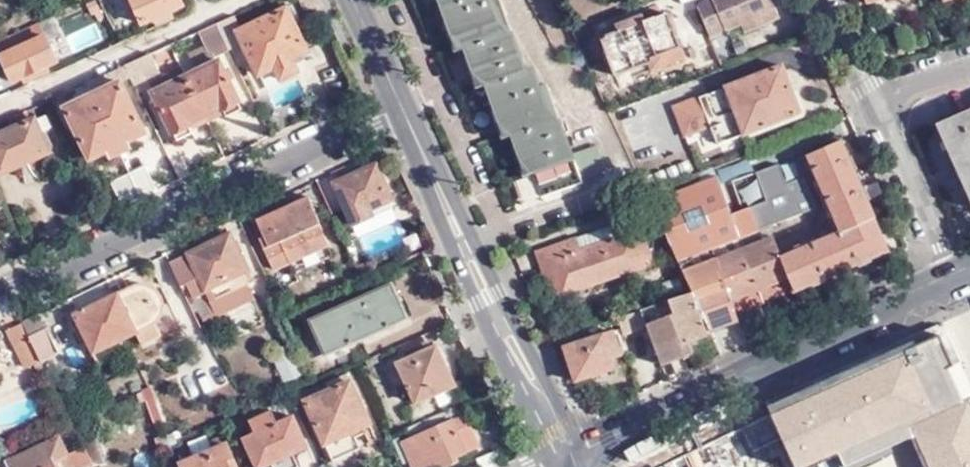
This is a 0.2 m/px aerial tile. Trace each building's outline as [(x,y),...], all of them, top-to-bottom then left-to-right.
[(178,0),(131,0),(140,25),(156,19),(168,14),(182,9),(178,0)] [(320,5),(318,0),(301,0),(306,11),(320,5)] [(536,179),(544,200),(584,186),(583,182),(608,172),(599,148),(573,158),(558,120),(552,122),(532,71),(527,72),(512,35),(507,37),(493,0),(445,0),(441,1),(454,38),(460,37),(475,76),(481,74),(501,126),(507,124),(522,162),(529,160),(536,179)] [(702,12),(714,38),(740,27),(744,36),(779,22),(769,0),(715,0),(712,1),(702,12)] [(216,27),(228,51),(229,54),(243,47),(259,80),(270,74),(276,86),(293,78),(289,70),(311,59),(304,46),(297,49),(287,30),(295,27),(284,4),(270,11),(271,15),(235,32),(230,20),(216,27)] [(0,15),(0,34),(1,36),(19,28),(10,11),(0,15)] [(168,14),(156,19),(158,28),(171,23),(168,14)] [(635,79),(646,74),(644,68),(680,54),(664,17),(642,26),(640,21),(620,29),(621,35),(602,42),(616,79),(632,73),(635,79)] [(38,27),(0,44),(0,52),(2,58),(0,59),(0,61),(11,86),(55,66),(38,27)] [(228,51),(216,27),(198,35),(206,50),(198,55),(201,63),(183,72),(206,118),(218,112),(234,105),(239,102),(217,56),(228,51)] [(680,54),(644,68),(646,74),(682,60),(680,54)] [(150,76),(142,60),(125,67),(138,94),(149,90),(171,134),(174,133),(189,126),(206,118),(183,72),(162,82),(159,73),(150,76)] [(725,90),(736,119),(742,134),(744,136),(799,114),(781,67),(725,90)] [(120,85),(114,72),(87,84),(94,98),(120,85)] [(80,104),(94,98),(87,84),(73,90),(80,104)] [(121,85),(120,85),(94,98),(119,149),(146,136),(121,85)] [(670,106),(683,137),(711,126),(698,95),(670,106)] [(90,163),(119,149),(94,98),(80,104),(65,112),(90,163)] [(234,105),(218,112),(223,121),(238,114),(234,105)] [(5,122),(9,132),(0,136),(0,174),(51,151),(43,133),(37,119),(28,123),(24,113),(5,122)] [(46,115),(37,119),(43,133),(51,129),(46,115)] [(940,131),(969,200),(969,117),(940,131)] [(729,139),(742,134),(736,119),(723,124),(729,139)] [(189,126),(174,133),(178,141),(194,134),(189,126)] [(779,259),(795,293),(808,286),(888,251),(838,143),(817,152),(805,157),(839,233),(779,259)] [(717,154),(707,158),(710,166),(720,162),(717,154)] [(382,164),(341,183),(360,224),(378,216),(375,209),(397,199),(382,164)] [(131,174),(144,199),(157,193),(144,168),(131,174)] [(112,183),(124,209),(144,199),(131,174),(112,183)] [(521,209),(544,200),(536,179),(513,187),(521,209)] [(653,206),(656,212),(679,263),(710,251),(735,241),(766,228),(815,208),(801,179),(743,202),(747,212),(733,217),(717,180),(673,197),(653,206)] [(673,197),(669,187),(648,195),(653,206),(673,197)] [(646,216),(656,212),(653,206),(648,195),(638,199),(646,216)] [(282,245),(291,265),(331,246),(309,199),(253,226),(266,252),(282,245)] [(375,209),(378,216),(400,205),(397,199),(375,209)] [(770,240),(766,228),(735,241),(740,252),(770,240)] [(583,253),(579,240),(539,254),(552,288),(558,286),(560,294),(562,296),(566,297),(568,297),(656,266),(643,231),(583,253)] [(246,282),(241,273),(247,269),(232,237),(177,264),(207,325),(256,302),(246,282)] [(765,306),(795,293),(779,259),(770,240),(740,252),(765,306)] [(735,241),(710,251),(715,263),(740,252),(735,241)] [(710,251),(679,263),(685,275),(715,263),(710,251)] [(737,319),(765,306),(740,252),(715,263),(737,319)] [(159,283),(176,275),(168,255),(150,264),(159,283)] [(715,263),(685,275),(695,296),(712,332),(739,322),(737,319),(715,263)] [(247,269),(241,273),(246,282),(252,280),(247,269)] [(144,350),(164,341),(157,326),(148,329),(144,321),(153,316),(156,314),(158,310),(158,306),(157,302),(155,299),(151,296),(149,295),(161,290),(156,287),(151,285),(145,285),(140,286),(136,287),(77,316),(80,321),(75,323),(86,346),(90,344),(95,356),(137,335),(144,350)] [(391,286),(310,320),(327,354),(405,318),(391,286)] [(808,286),(795,293),(802,308),(815,302),(808,286)] [(148,329),(157,326),(160,324),(163,320),(166,315),(167,310),(167,305),(166,299),(164,294),(161,290),(149,295),(151,296),(155,299),(157,302),(158,306),(158,310),(156,314),(153,316),(144,321),(148,329)] [(689,343),(713,334),(712,332),(695,296),(643,313),(644,316),(651,333),(663,364),(685,356),(684,353),(692,351),(689,343)] [(17,316),(8,298),(0,301),(0,324),(17,316)] [(638,339),(651,333),(644,316),(631,321),(638,339)] [(30,370),(43,365),(31,339),(25,324),(12,330),(30,370)] [(946,327),(821,382),(823,387),(769,411),(795,466),(969,466),(969,381),(946,327)] [(43,365),(61,356),(50,331),(31,339),(43,365)] [(618,333),(567,351),(577,383),(615,370),(611,358),(625,353),(618,333)] [(414,407),(433,398),(450,391),(452,389),(435,349),(396,366),(414,407)] [(287,351),(274,356),(286,384),(299,379),(287,351)] [(349,384),(305,403),(331,464),(359,451),(354,441),(370,433),(349,384)] [(450,391),(433,398),(437,410),(455,403),(450,391)] [(400,443),(411,466),(445,466),(449,465),(447,462),(465,454),(454,429),(462,426),(457,415),(450,418),(450,419),(400,443)] [(245,427),(247,432),(240,435),(253,466),(268,466),(270,466),(296,466),(292,457),(304,451),(291,420),(272,429),(267,417),(245,427)] [(175,457),(179,466),(177,466),(232,466),(219,438),(175,457)] [(7,465),(7,466),(71,466),(60,441),(7,465)] [(627,466),(682,466),(672,445),(627,466)] [(764,451),(730,466),(771,466),(764,451)]
